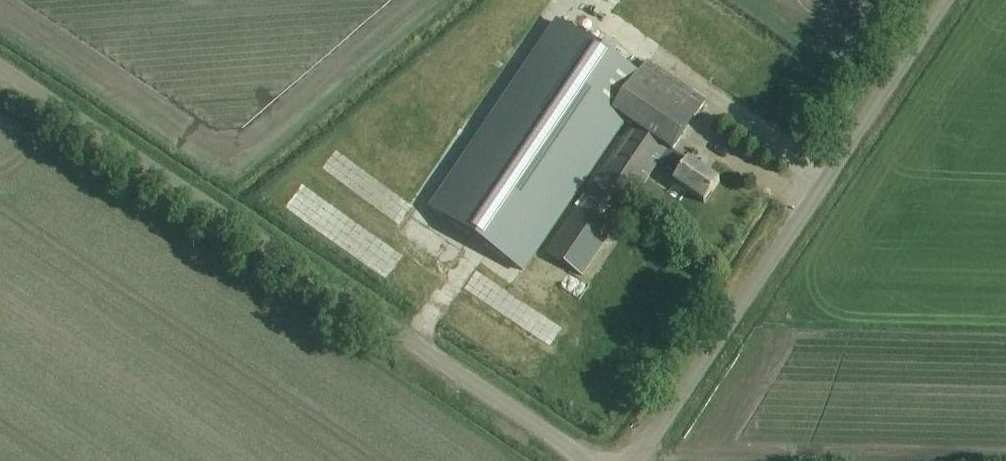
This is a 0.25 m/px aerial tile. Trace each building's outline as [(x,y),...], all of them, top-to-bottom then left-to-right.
[(523,272),(567,207),(624,124),(632,129),(548,253),(584,276),(617,226),(659,166),(678,179),(673,186),(702,206),(716,184),(688,165),(686,167),(669,156),(704,106),(644,65),(637,77),(559,24),(432,210),(523,272)] [(363,198),(331,174),(315,194),(347,219),(363,198)] [(684,207),(658,179),(644,192),(670,220),(684,207)] [(267,194),(252,219),(316,258),(331,233),(267,194)] [(354,226),(396,255),(409,236),(367,208),(354,226)]
